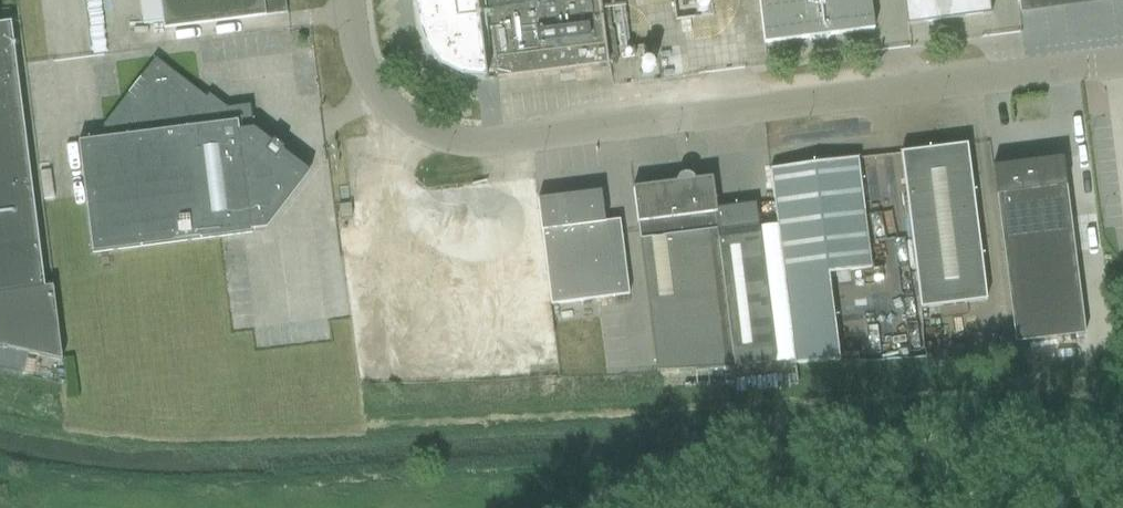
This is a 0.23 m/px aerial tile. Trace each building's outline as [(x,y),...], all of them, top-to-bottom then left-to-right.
[(287,13),(285,0),(160,0),(164,29),(287,13)] [(417,28),(425,50),(440,67),(461,78),(485,79),(486,79),(476,0),(414,0),(417,28)] [(497,78),(608,64),(600,0),(487,0),(497,78)] [(761,22),(764,43),(764,44),(874,30),(870,0),(759,0),(761,22)] [(989,0),(904,0),(907,25),(991,14),(989,0)] [(625,4),(613,6),(615,26),(627,24),(625,4)] [(601,8),(604,29),(612,28),(609,7),(601,8)] [(11,23),(0,24),(0,349),(63,363),(53,288),(44,289),(11,23)] [(604,30),(609,62),(618,61),(614,29),(604,30)] [(105,139),(78,142),(81,164),(93,254),(230,237),(252,233),(251,226),(264,225),(270,224),(309,173),(282,152),(284,150),(273,141),(271,143),(254,130),(251,105),(221,109),(155,58),(103,126),(105,139)] [(901,154),(920,309),(986,301),(966,145),(901,154)] [(1062,158),(1052,160),(992,167),(1015,344),(1085,335),(1065,180),(1062,158)] [(857,159),(770,170),(784,280),(871,269),(857,159)] [(633,188),(635,210),(656,372),(776,366),(756,204),(716,209),(712,178),(694,180),(692,177),(688,175),(681,176),(677,178),(676,182),(633,188)] [(538,200),(540,222),(551,305),(629,296),(620,221),(605,223),(601,192),(538,200)] [(489,206),(438,213),(440,235),(491,228),(489,206)] [(438,213),(387,219),(390,241),(440,235),(438,213)] [(491,228),(440,235),(443,256),(494,250),(491,228)] [(440,235),(390,241),(392,263),(443,256),(440,235)] [(494,250),(443,256),(446,278),(497,271),(494,250)] [(443,256),(392,263),(395,284),(446,278),(443,256)] [(497,271),(446,278),(449,299),(500,293),(497,271)] [(446,278),(395,284),(398,306),(449,299),(446,278)] [(500,293),(449,299),(451,321),(502,314),(500,293)] [(449,299),(398,306),(400,327),(451,321),(449,299)] [(502,314),(451,321),(454,342),(505,336),(502,314)] [(451,321),(400,327),(403,349),(454,342),(451,321)] [(505,336),(454,342),(457,364),(508,358),(505,336)] [(454,342),(403,349),(406,370),(457,364),(454,342)] [(508,358),(457,364),(459,382),(510,379),(508,358)] [(457,364),(406,370),(408,384),(459,382),(457,364)]
